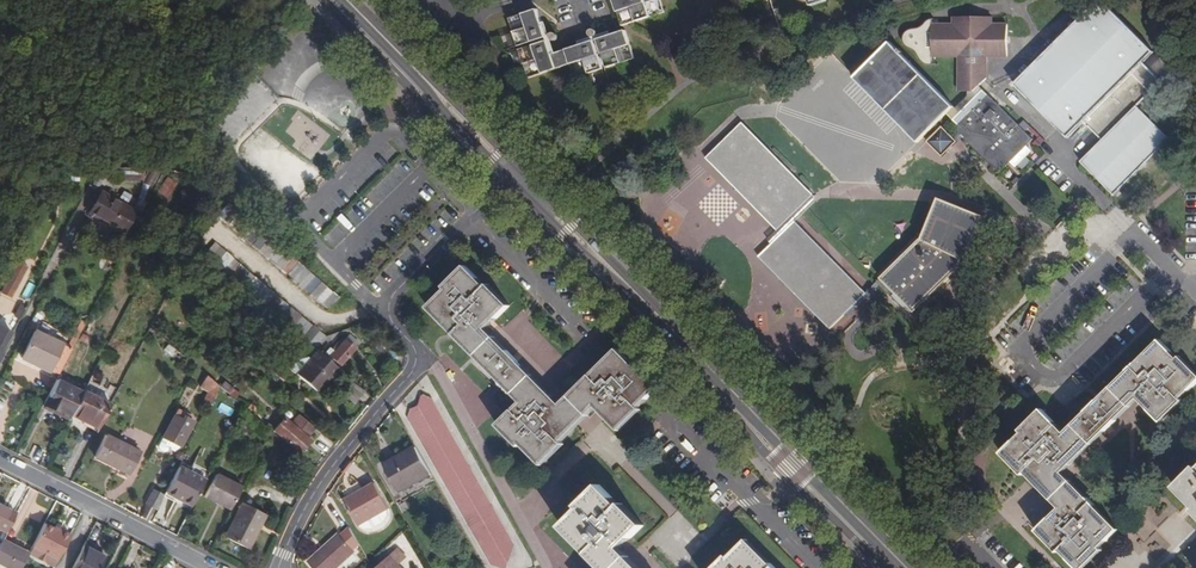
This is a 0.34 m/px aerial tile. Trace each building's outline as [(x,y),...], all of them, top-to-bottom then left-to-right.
[(623,27),(663,14),(659,0),(615,0),(623,27)] [(1142,63),(1153,52),(1100,0),(1099,0),(1014,85),(1067,139),(1084,122),(1102,140),(1080,163),(1114,196),(1170,139),(1136,106),(1160,81),(1142,63)] [(532,42),(545,37),(536,11),(510,19),(518,46),(532,42)] [(889,43),(855,78),(917,141),(946,113),(957,125),(954,128),(944,118),(924,138),(942,156),(961,136),(998,173),(1019,153),(1032,140),(979,86),(985,80),(985,60),(1006,61),(1006,29),(991,29),(991,22),(952,21),(952,29),(931,29),(931,60),(961,61),(961,91),(967,92),(967,96),(954,109),(900,54),(902,52),(899,48),(897,51),(889,43)] [(598,40),(602,55),(606,68),(633,59),(625,31),(598,40)] [(549,36),(545,37),(532,42),(533,46),(547,42),(551,41),(549,36)] [(593,42),(597,56),(602,55),(598,40),(597,36),(592,38),(593,42)] [(1043,57),(1055,44),(1050,39),(1038,52),(1043,57)] [(547,42),(533,46),(520,50),(529,78),(555,69),(551,55),(547,42)] [(551,55),(555,69),(570,65),(574,78),(601,69),(597,56),(593,42),(551,55)] [(742,123),(706,159),(777,230),(812,195),(742,123)] [(139,180),(145,170),(108,168),(106,172),(106,176),(109,178),(113,177),(124,177),(124,179),(139,180)] [(157,192),(167,198),(177,182),(166,176),(157,192)] [(129,237),(141,215),(135,211),(140,202),(133,198),(127,207),(101,191),(87,213),(121,234),(122,232),(129,237)] [(777,230),(768,240),(772,245),(794,221),(809,208),(816,201),(814,198),(812,195),(777,230)] [(984,216),(939,198),(928,225),(933,227),(923,237),(881,279),(914,313),(962,266),(961,265),(962,260),(966,262),(984,216)] [(141,215),(146,205),(140,202),(135,211),(141,215)] [(1063,214),(1067,218),(1078,207),(1074,203),(1063,214)] [(338,298),(227,204),(218,215),(328,309),(338,298)] [(772,245),(759,257),(829,329),(864,293),(794,221),(772,245)] [(923,237),(933,227),(928,225),(923,237)] [(314,348),(324,337),(214,244),(204,255),(314,348)] [(26,267),(18,263),(3,291),(12,295),(26,267)] [(446,290),(428,309),(521,402),(497,426),(519,447),(521,445),(542,465),(564,444),(562,442),(596,408),(619,431),(641,410),(639,407),(659,388),(638,366),(635,367),(617,349),(561,404),(487,329),(510,306),(489,284),(486,286),(466,266),(444,288),(446,290)] [(20,318),(26,306),(20,303),(14,315),(20,318)] [(70,350),(86,321),(82,319),(66,347),(70,350)] [(9,332),(0,327),(0,335),(3,337),(0,342),(0,350),(9,332)] [(39,366),(57,376),(70,350),(66,347),(35,331),(21,357),(33,363),(35,360),(40,363),(39,366)] [(358,342),(348,334),(343,340),(339,337),(330,349),(333,351),(330,356),(339,365),(358,342)] [(1078,567),(1084,567),(1102,551),(1100,547),(1118,529),(1071,481),(1063,473),(1092,444),(1129,407),(1138,399),(1161,422),(1183,401),(1181,399),(1195,383),(1195,374),(1179,356),(1178,358),(1160,340),(1110,388),(1072,424),(1064,433),(1041,409),(1019,430),(1022,433),(1001,454),(1022,476),(1025,473),(1052,501),(1059,508),(1036,531),(1058,553),(1060,551),(1078,567)] [(337,367),(316,350),(309,359),(306,357),(296,360),(290,368),(317,391),(337,367)] [(218,386),(208,377),(197,371),(193,377),(211,387),(205,401),(209,404),(218,386)] [(363,390),(350,379),(340,393),(353,403),(363,390)] [(70,416),(82,394),(55,380),(46,397),(50,399),(45,409),(68,421),(70,416)] [(223,382),(219,387),(234,398),(237,393),(223,382)] [(111,403),(84,389),(82,394),(70,416),(97,429),(111,403)] [(409,409),(408,418),(491,565),(500,567),(507,567),(514,546),(431,398),(422,395),(418,406),(409,409)] [(193,422),(175,413),(162,437),(168,440),(165,445),(174,450),(179,446),(180,447),(193,422)] [(315,428),(298,414),(290,424),(283,419),(274,430),(299,451),(308,440),(306,438),(315,428)] [(140,453),(105,435),(94,457),(129,475),(140,453)] [(579,461),(590,450),(582,442),(571,454),(579,461)] [(428,475),(414,449),(383,465),(398,492),(428,475)] [(165,491),(191,505),(204,480),(178,466),(165,491)] [(1174,488),(1195,508),(1192,511),(1195,514),(1195,466),(1174,488)] [(204,496),(229,509),(241,487),(215,474),(204,496)] [(376,483),(344,501),(358,525),(389,508),(376,483)] [(562,527),(601,567),(639,567),(620,548),(643,526),(622,503),(619,506),(599,485),(577,506),(580,509),(562,527)] [(147,504),(156,509),(164,493),(154,488),(147,504)] [(263,515),(241,503),(223,537),(246,549),(263,515)] [(5,533),(15,514),(0,506),(0,530),(5,533)] [(43,524),(33,545),(58,558),(70,536),(59,530),(58,532),(43,524)] [(308,563),(313,567),(337,567),(355,552),(339,534),(308,563)] [(0,544),(0,564),(7,567),(21,567),(28,554),(2,540),(0,544)] [(713,567),(775,567),(747,540),(729,558),(726,555),(713,567)] [(84,546),(72,567),(100,567),(105,557),(84,546)] [(380,567),(400,567),(398,566),(406,557),(398,550),(380,567)]
